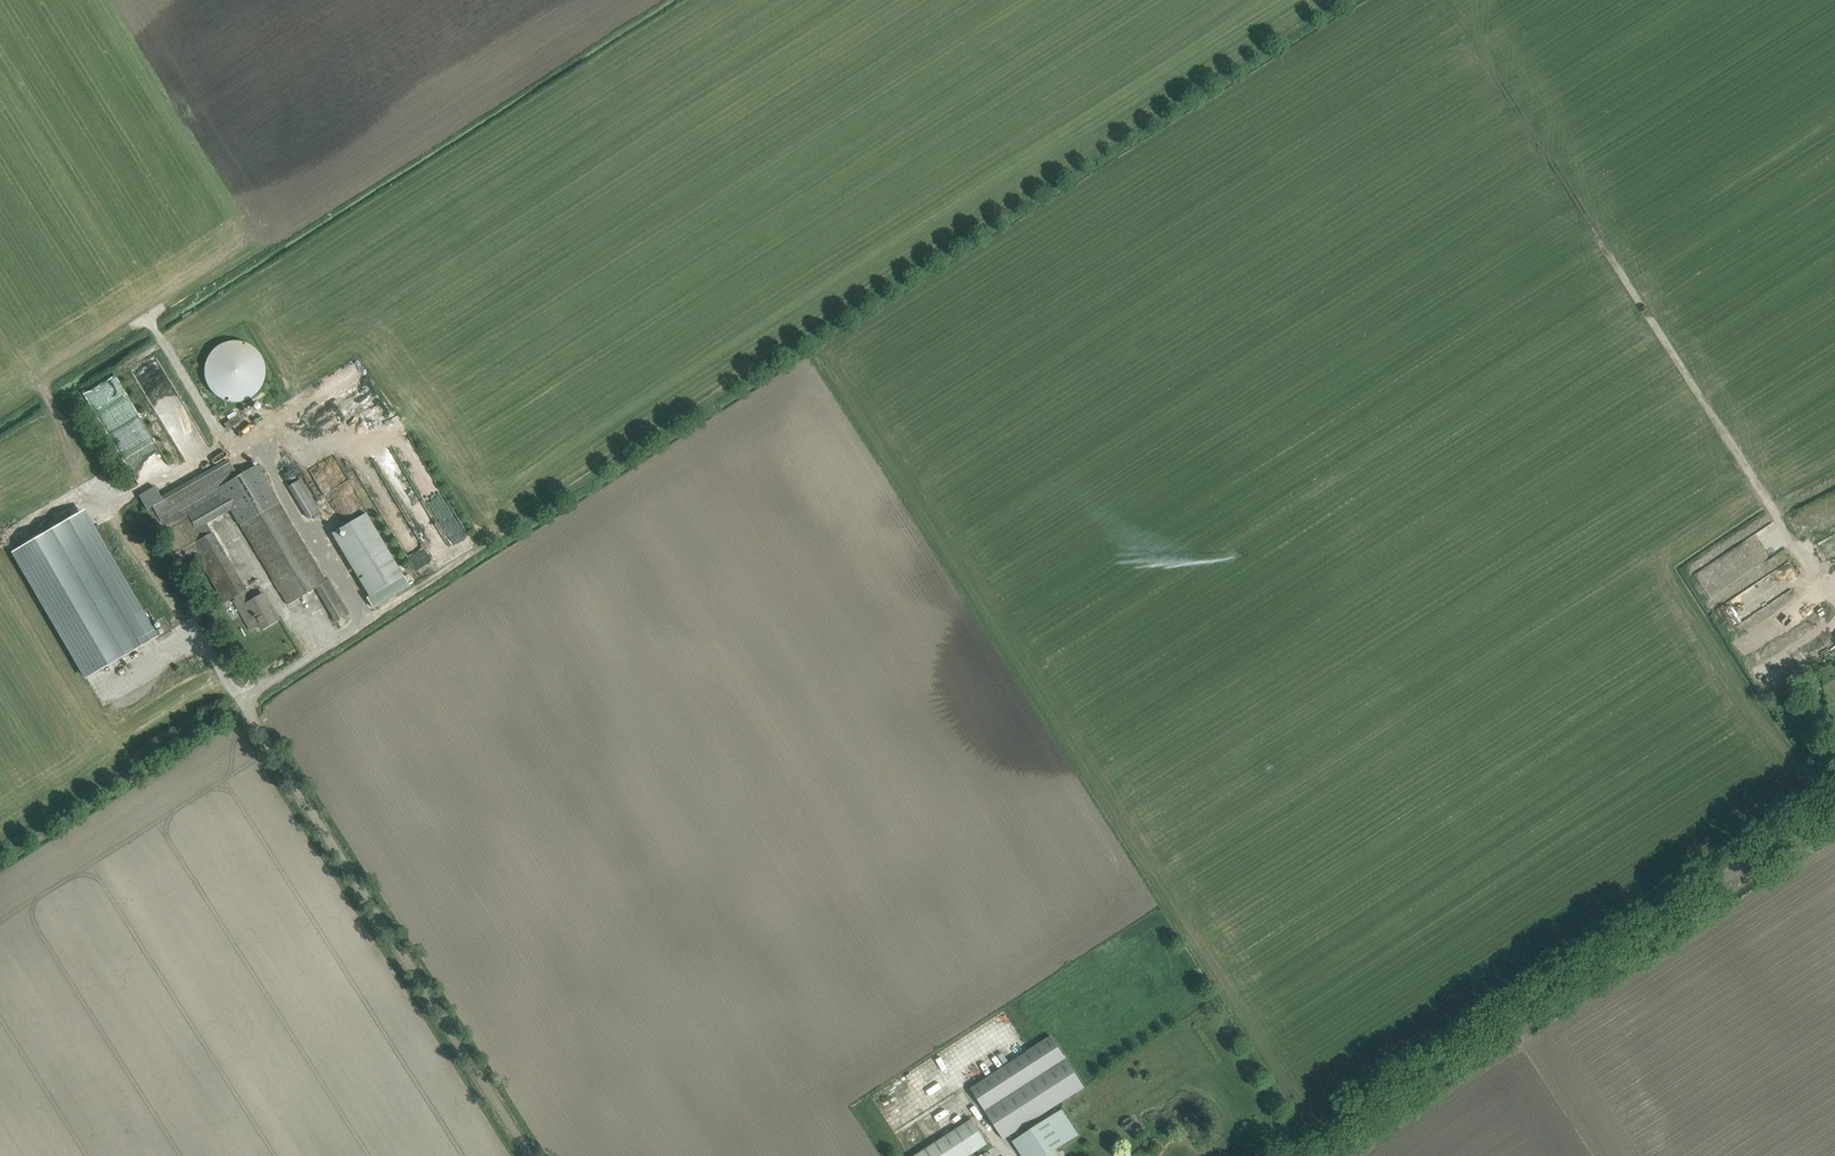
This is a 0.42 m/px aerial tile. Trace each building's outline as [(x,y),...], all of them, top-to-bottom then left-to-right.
[(260,355),(258,352),(253,347),(249,344),(242,342),(235,341),(229,341),(222,344),(217,347),(211,352),(206,360),(205,366),(205,373),(205,379),(208,385),(212,392),(217,396),(221,399),(227,401),(233,402),(238,402),(244,401),(248,398),(252,396),(256,393),(260,389),(262,384),(265,378),(265,370),(264,362),(260,355)] [(158,362),(135,371),(140,384),(163,375),(158,362)] [(114,366),(82,381),(89,396),(98,392),(98,394),(102,392),(98,386),(119,376),(114,366)] [(381,404),(355,420),(362,433),(389,416),(381,404)] [(296,445),(332,423),(324,408),(287,429),(296,445)] [(229,429),(244,420),(240,414),(225,423),(229,429)] [(336,454),(325,459),(328,465),(323,468),(333,489),(349,481),(336,454)] [(197,555),(225,603),(235,597),(246,591),(206,523),(230,509),(240,526),(241,526),(288,605),(316,588),(336,622),(349,614),(328,580),(327,581),(257,464),(237,476),(227,459),(161,497),(146,506),(180,564),(197,555)] [(288,486),(309,519),(321,511),(300,478),(288,486)] [(154,486),(139,495),(145,507),(146,506),(161,497),(154,486)] [(73,517),(13,551),(87,678),(156,637),(86,517),(83,511),(73,517)] [(404,512),(387,520),(408,562),(425,553),(404,512)] [(1789,562),(1765,575),(1772,588),(1796,575),(1789,562)] [(367,594),(375,607),(409,586),(402,574),(367,594)] [(234,600),(251,629),(260,624),(262,629),(279,619),(263,592),(251,600),(246,591),(235,597),(236,599),(234,600)] [(228,643),(224,646),(228,652),(232,649),(228,643)] [(971,1088),(1004,1139),(1084,1087),(1051,1035),(971,1088)] [(1056,1149),(1078,1134),(1062,1109),(1013,1141),(1023,1155),(1060,1155),(1056,1149)] [(1139,1114),(1123,1120),(1128,1132),(1144,1126),(1139,1114)] [(988,1144),(971,1119),(913,1155),(968,1155),(988,1144)]
